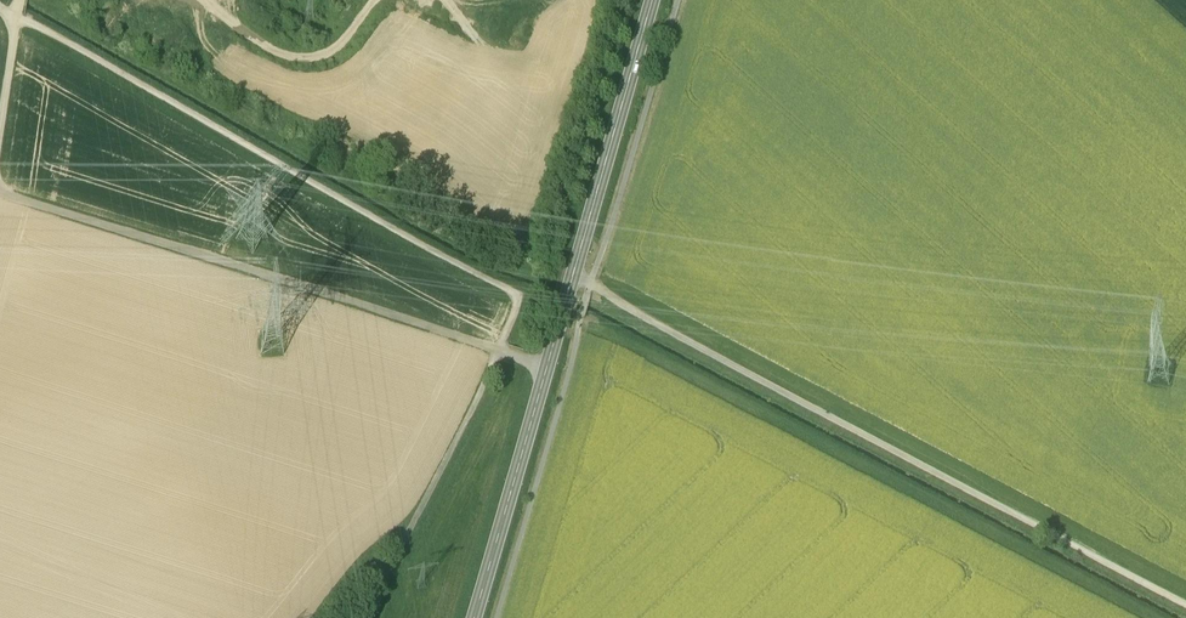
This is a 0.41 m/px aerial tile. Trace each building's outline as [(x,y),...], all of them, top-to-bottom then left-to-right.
[(322,3),(307,4),(307,17),(323,17),(322,3)]
